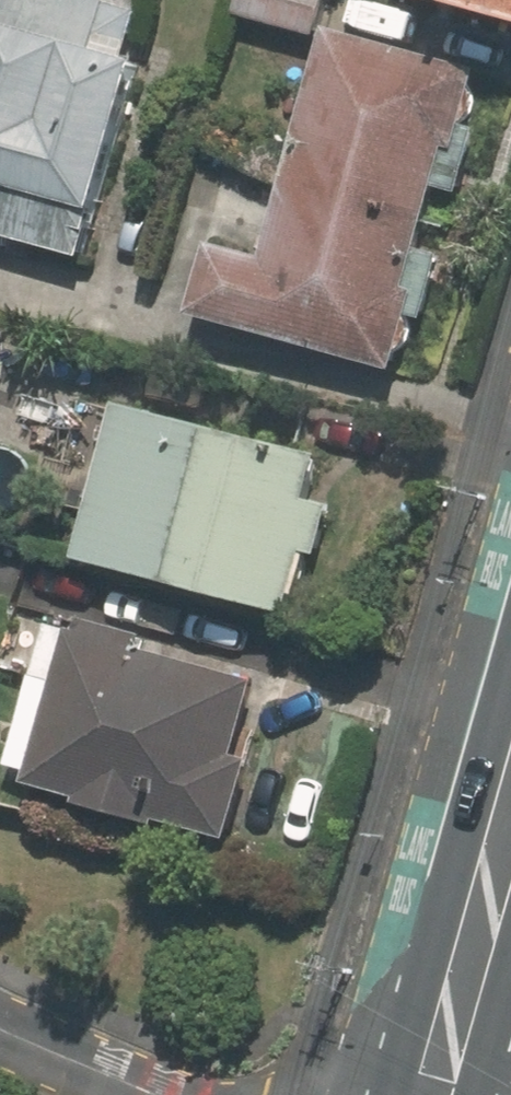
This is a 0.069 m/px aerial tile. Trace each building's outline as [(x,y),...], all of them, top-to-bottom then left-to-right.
[(81,255),(135,61),(120,57),(133,8),(103,0),(6,0),(0,21),(0,233),(81,255)] [(236,14),(314,36),(324,0),(239,0),(236,14)] [(510,21),(510,0),(434,0),(510,21)] [(479,70),(330,28),(266,257),(214,243),(195,312),(394,368),(410,313),(424,318),(442,254),(417,247),(435,184),(461,191),(479,128),(464,125),(479,70)] [(121,404),(79,556),(287,614),(305,549),(315,551),(327,508),(305,502),(317,457),(121,404)] [(137,635),(74,618),(71,631),(48,624),(9,764),(32,769),(29,781),(82,796),(79,806),(157,827),(160,819),(228,838),(251,759),(232,753),(253,681),(134,648),(137,635)]
